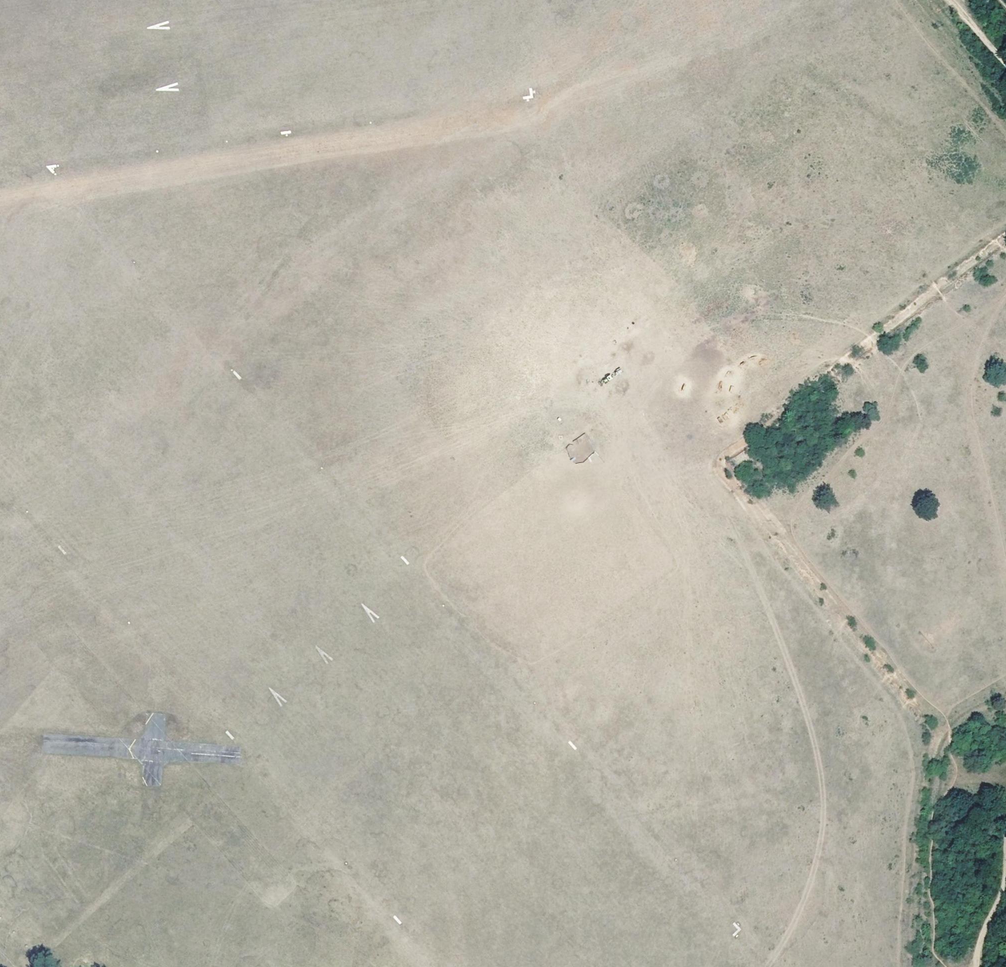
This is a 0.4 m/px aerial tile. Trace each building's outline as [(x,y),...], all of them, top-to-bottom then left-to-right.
[(564,450),(577,464),(595,448),(582,434),(564,450)]
